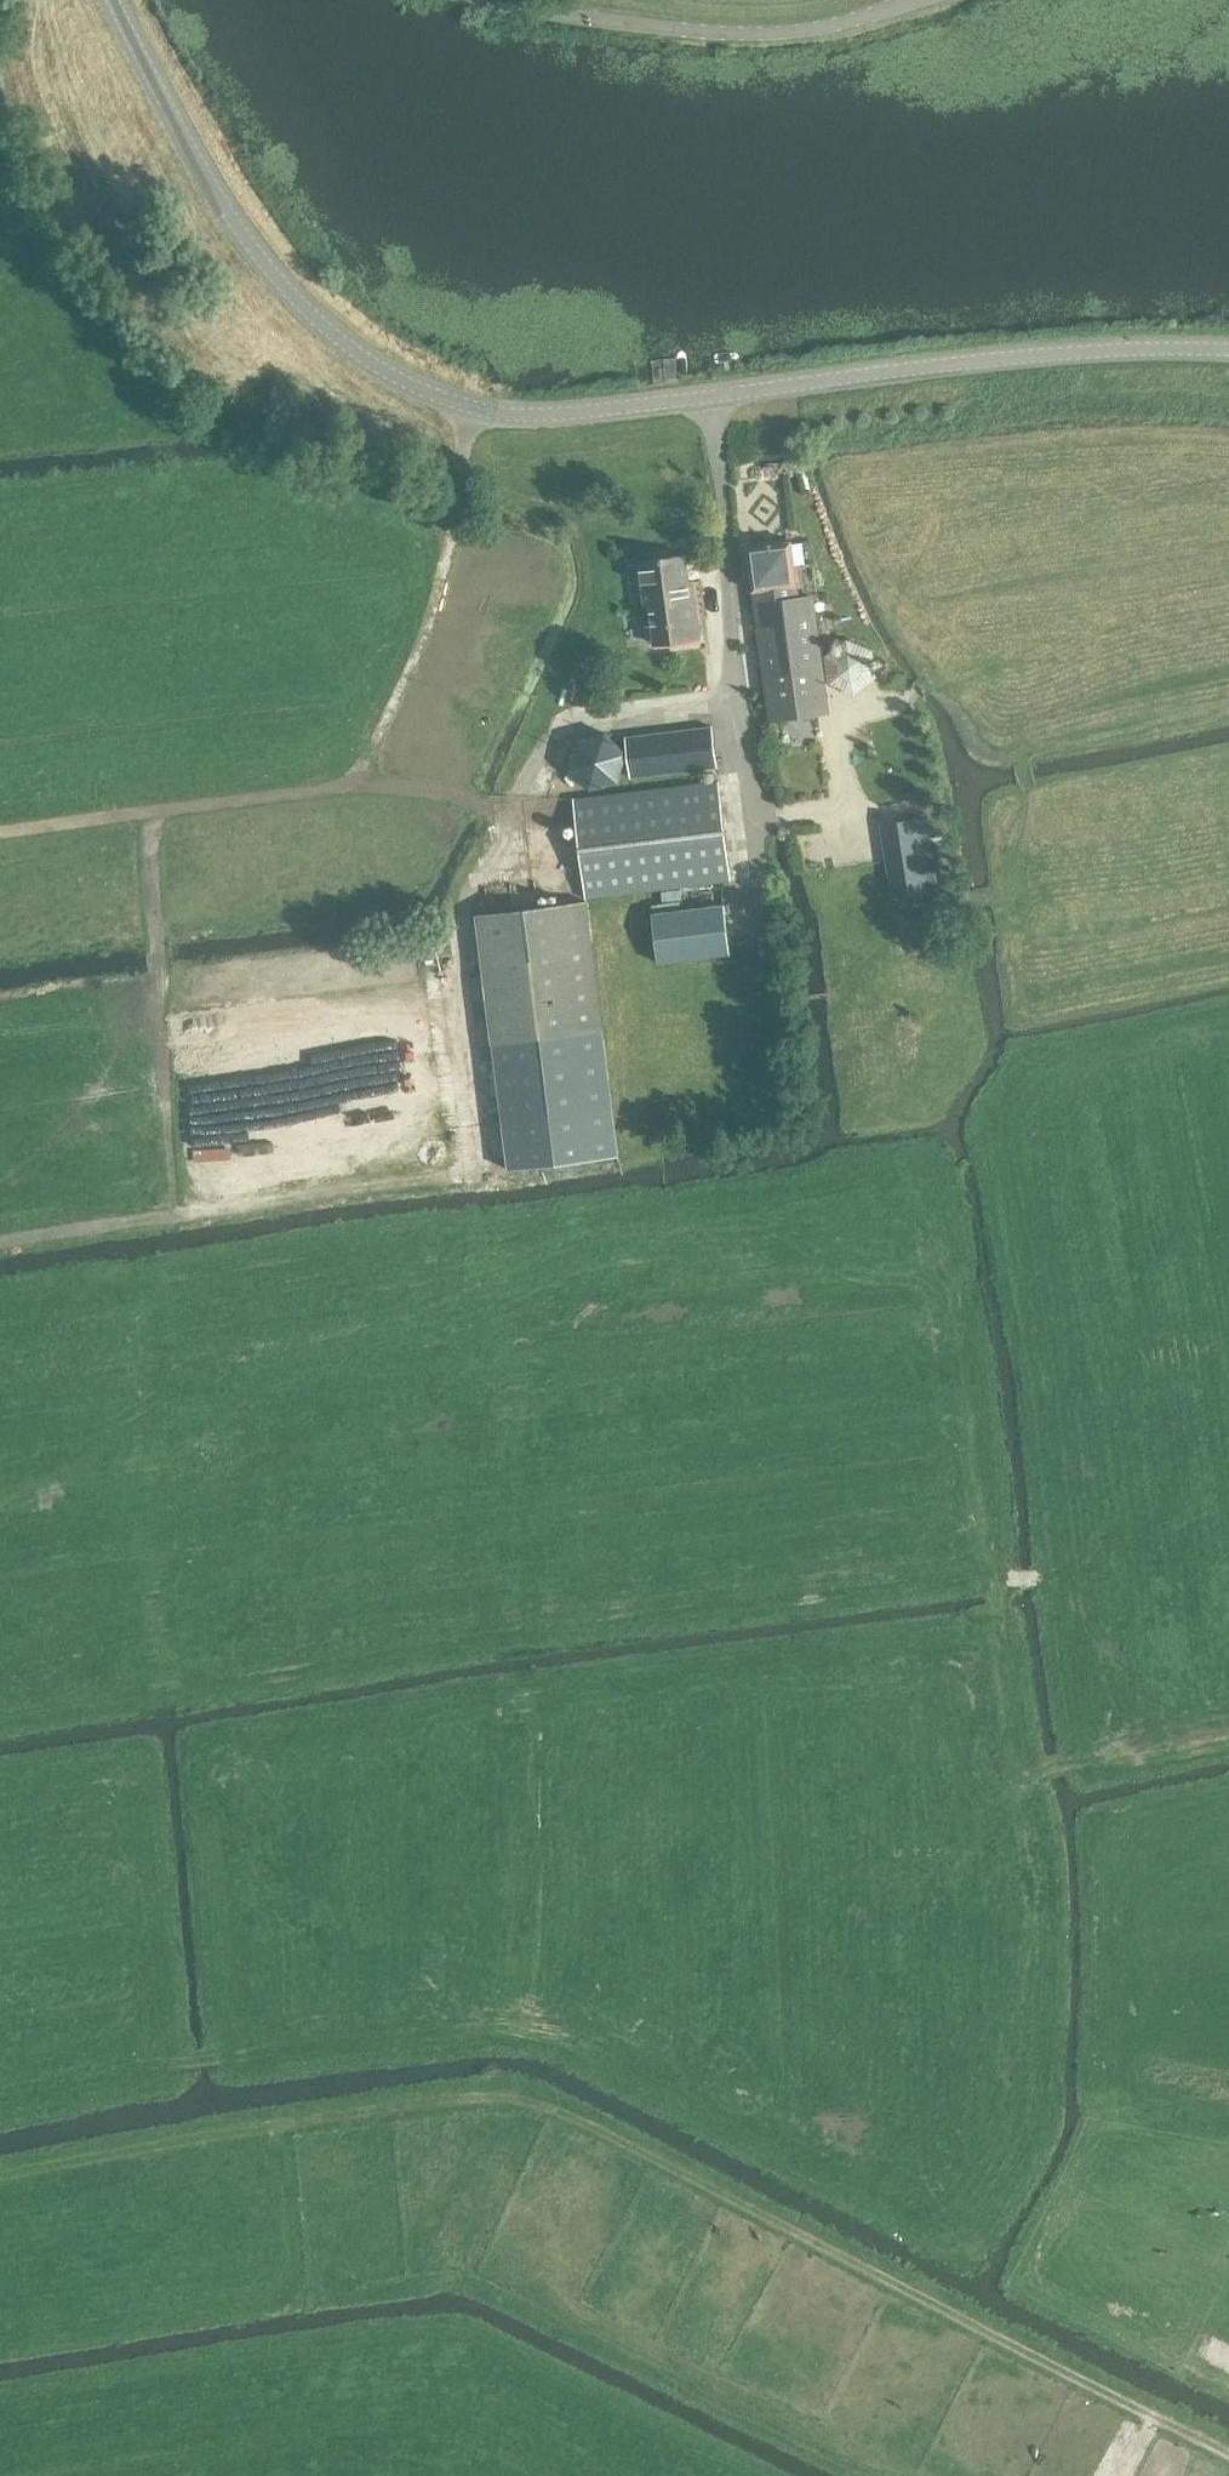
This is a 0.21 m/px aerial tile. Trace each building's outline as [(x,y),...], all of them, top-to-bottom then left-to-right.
[(771,722),(828,714),(812,596),(798,598),(791,541),(748,548),(771,722)] [(645,606),(649,606),(696,599),(694,587),(690,588),(686,555),(639,561),(645,606)] [(696,599),(649,606),(654,644),(701,638),(696,599)] [(835,672),(848,693),(880,673),(855,633),(821,654),(833,673),(835,672)] [(712,725),(665,731),(625,736),(630,778),(718,767),(712,725)] [(733,880),(720,779),(571,798),(584,899),(733,880)] [(916,819),(882,824),(885,843),(893,896),(927,891),(937,889),(933,865),(923,867),(919,838),(918,834),(928,833),(926,818),(916,820),(916,819)] [(477,914),(509,1169),(618,1155),(586,900),(477,914)] [(652,914),(658,964),(731,955),(724,905),(652,914)] [(401,1066),(403,1098),(438,1095),(436,1064),(401,1066)]
